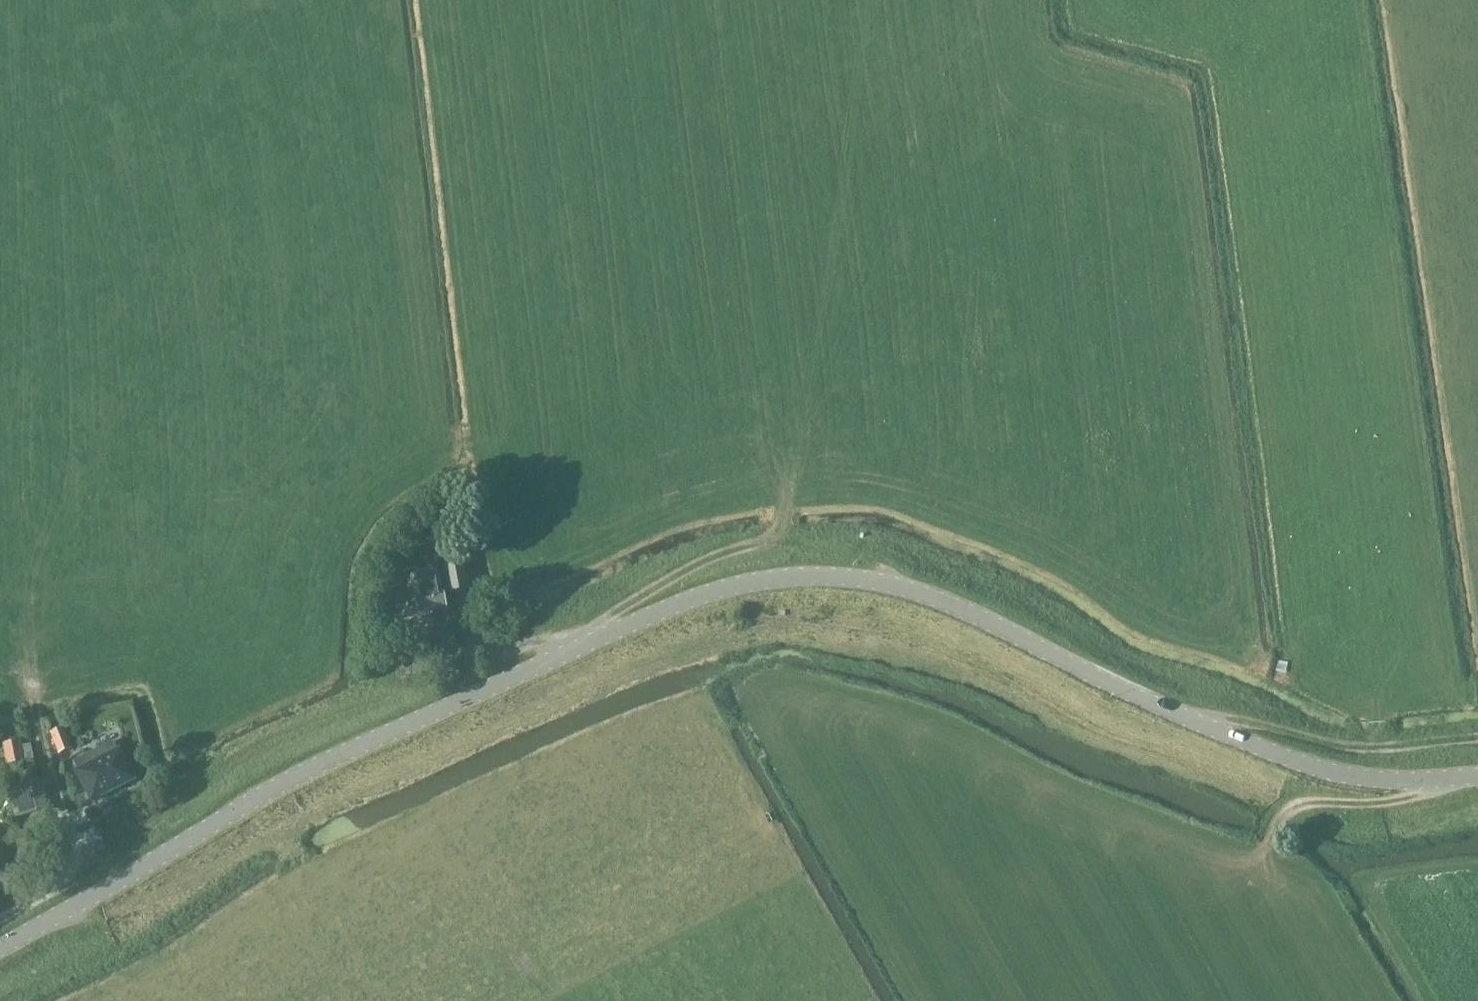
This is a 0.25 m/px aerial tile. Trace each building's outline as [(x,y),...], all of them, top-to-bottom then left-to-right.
[(444,595),(468,591),(461,557),(442,560),(445,575),(411,582),(417,616),(447,611),(444,595)] [(60,719),(47,724),(51,733),(50,733),(58,754),(72,749),(63,728),(60,719)] [(21,742),(4,746),(8,765),(25,762),(34,761),(31,745),(22,746),(21,742)] [(112,742),(72,762),(77,771),(76,772),(91,801),(133,779),(118,750),(117,751),(112,742)] [(38,780),(7,788),(14,817),(46,809),(38,780)] [(90,839),(105,832),(90,801),(76,808),(90,839)] [(20,884),(0,831),(0,891),(20,884)]
